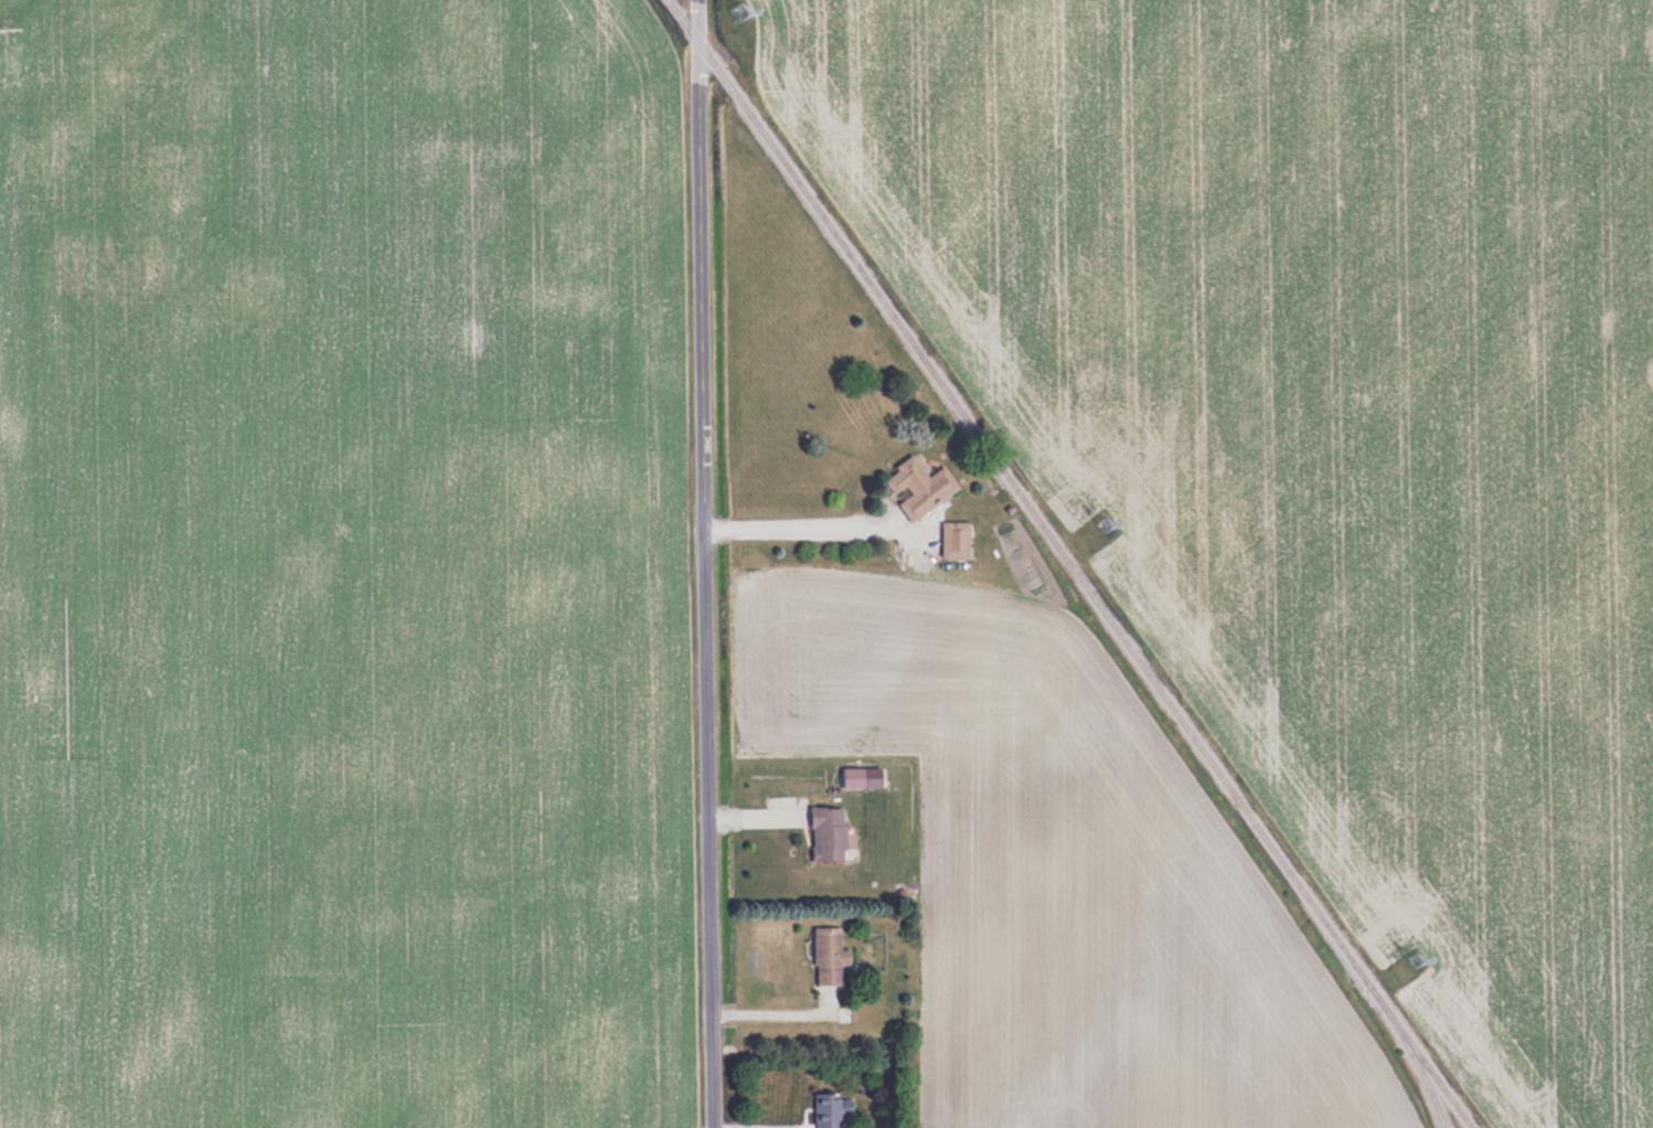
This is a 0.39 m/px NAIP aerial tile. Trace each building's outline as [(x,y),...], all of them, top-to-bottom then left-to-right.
[(752,10),(743,0),(742,0),(729,11),(738,22),(752,10)] [(898,501),(910,520),(960,488),(945,465),(927,476),(914,455),(881,477),(892,495),(904,487),(909,494),(898,501)] [(970,557),(970,521),(941,521),(941,557),(970,557)] [(842,787),(862,787),(862,767),(842,767),(842,787)] [(844,860),(844,806),(810,806),(810,861),(844,860)] [(839,927),(814,927),(814,985),(839,985),(839,964),(850,964),(850,949),(839,949),(839,927)] [(814,1127),(839,1127),(839,1093),(814,1093),(814,1127)]
